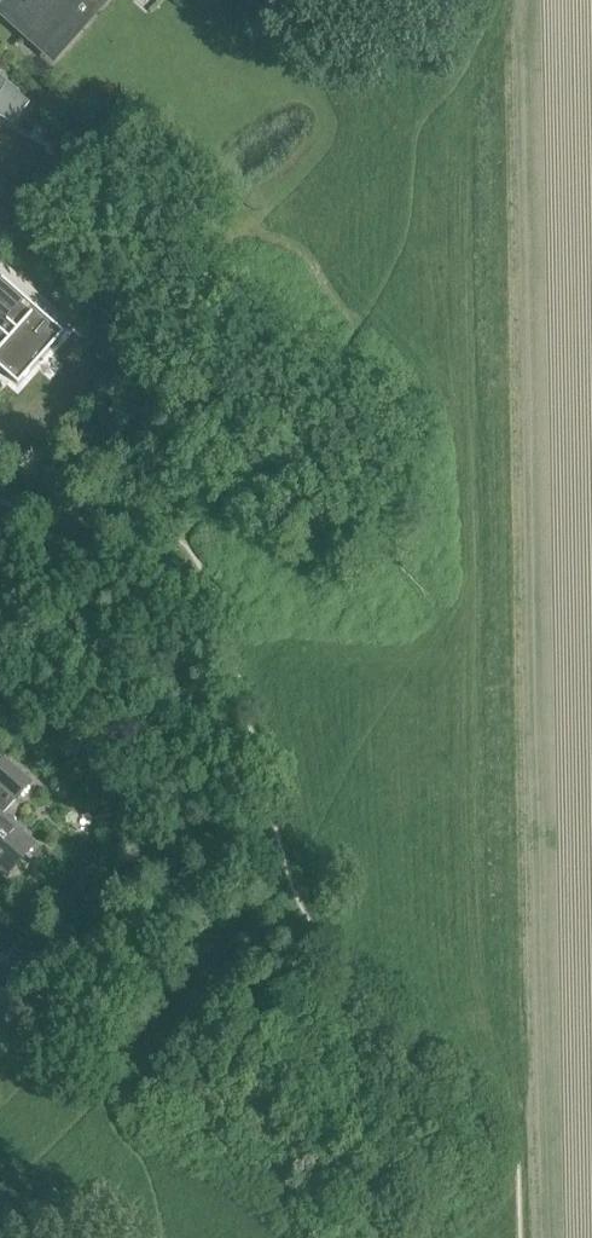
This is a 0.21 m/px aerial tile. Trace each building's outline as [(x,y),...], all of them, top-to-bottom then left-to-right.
[(4,14),(0,10),(0,12),(52,58),(85,21),(74,11),(84,0),(17,0),(4,14)] [(1,362),(31,329),(17,317),(21,313),(0,294),(0,361),(1,362)] [(15,799),(0,786),(0,815),(15,799)] [(3,873),(0,876),(1,876),(33,840),(32,839),(30,842),(0,816),(0,870),(3,873)]
